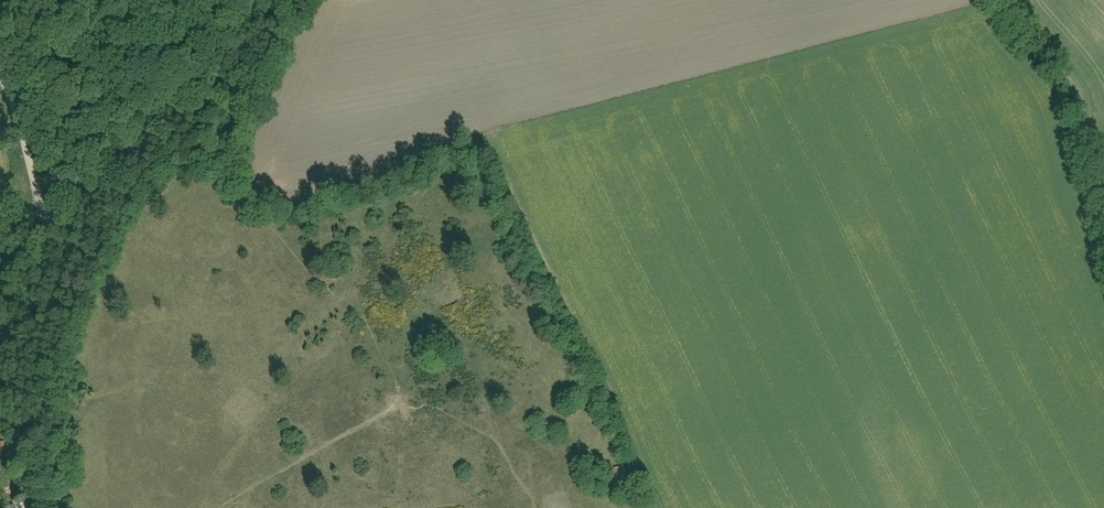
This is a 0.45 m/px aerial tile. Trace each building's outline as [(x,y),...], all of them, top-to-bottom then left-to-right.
[(627,466),(612,466),(612,483),(627,483),(627,466)]
